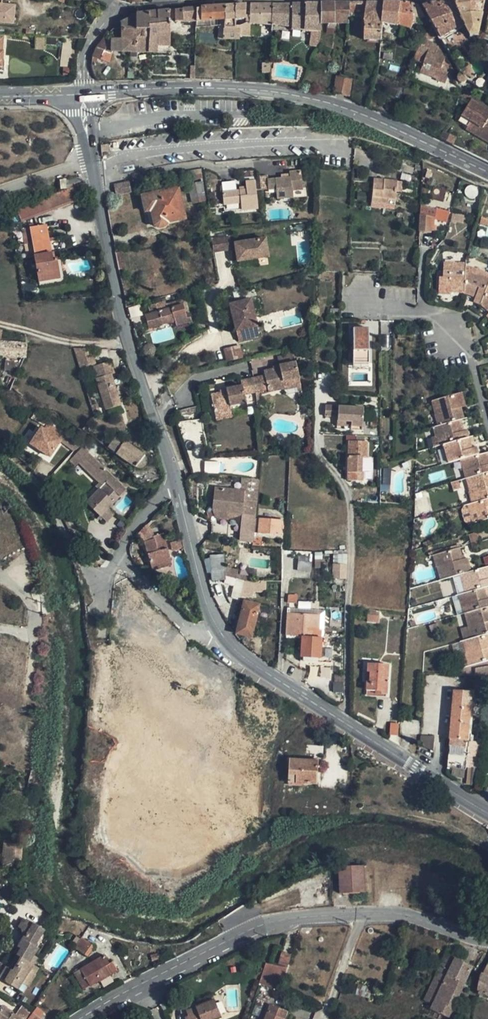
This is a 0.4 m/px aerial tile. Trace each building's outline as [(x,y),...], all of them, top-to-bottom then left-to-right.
[(426,2),(421,3),(442,39),(464,25),(453,0),(443,0),(441,1),(440,0),(439,0),(430,1),(426,2)] [(483,14),(472,15),(471,0),(453,0),(464,25),(469,36),(479,38),(483,14)] [(483,14),(484,11),(486,0),(471,0),(472,15),(483,14)] [(299,3),(272,3),(271,25),(291,27),(291,30),(311,31),(310,46),(318,48),(319,47),(321,37),(321,24),(320,2),(299,3)] [(334,2),(320,2),(321,24),(338,24),(337,7),(335,7),(334,2)] [(366,2),(350,2),(350,7),(349,13),(365,14),(366,2)] [(383,2),(366,2),(365,14),(364,21),(364,22),(364,40),(382,41),(383,23),(383,2)] [(400,2),(383,2),(383,23),(398,25),(400,2)] [(407,2),(400,2),(398,25),(411,29),(414,22),(425,26),(427,21),(418,4),(407,2)] [(272,3),(251,4),(249,23),(271,25),(272,3)] [(246,4),(225,5),(223,27),(223,39),(240,39),(241,24),(235,25),(235,19),(245,18),(246,4)] [(225,5),(196,8),(196,20),(196,21),(220,20),(220,27),(223,27),(225,5)] [(350,7),(337,7),(338,24),(349,24),(349,13),(350,7)] [(175,10),(175,18),(175,21),(196,20),(196,8),(175,10)] [(149,30),(148,53),(170,54),(169,19),(169,10),(136,13),(136,16),(136,29),(149,30)] [(137,53),(148,53),(149,30),(136,29),(136,16),(121,23),(123,26),(121,26),(121,40),(121,53),(130,53),(137,53)] [(437,36),(431,27),(427,31),(426,34),(424,37),(429,39),(431,39),(434,38),(437,36)] [(93,58),(109,63),(111,53),(111,39),(107,36),(97,48),(93,58)] [(45,50),(45,38),(35,38),(34,49),(45,50)] [(111,53),(121,53),(121,40),(111,39),(111,53)] [(443,64),(446,55),(437,52),(439,46),(421,39),(417,52),(427,55),(424,63),(420,73),(437,79),(437,80),(446,84),(449,76),(443,64)] [(75,59),(76,48),(65,48),(65,59),(75,59)] [(427,55),(417,52),(414,59),(424,63),(427,55)] [(455,70),(446,55),(443,64),(449,76),(455,70)] [(468,81),(461,74),(459,75),(458,76),(457,78),(457,79),(458,81),(459,83),(461,84),(462,84),(463,84),(465,84),(466,83),(468,81)] [(335,93),(350,97),(352,79),(337,76),(335,93)] [(470,98),(460,115),(481,127),(487,113),(487,108),(470,98)] [(444,132),(441,139),(446,142),(452,145),(456,138),(444,132)] [(412,174),(414,168),(401,164),(400,170),(412,174)] [(203,184),(201,168),(170,173),(171,181),(187,179),(188,186),(203,184)] [(259,177),(260,191),(275,189),(276,199),(293,197),(292,191),(302,190),(300,172),(289,173),(289,178),(267,180),(266,176),(259,177)] [(233,184),(232,177),(221,178),(221,185),(233,184)] [(72,187),(71,179),(58,180),(58,183),(59,188),(72,187)] [(397,181),(384,179),(383,183),(373,182),(371,198),(388,200),(395,200),(397,181)] [(257,208),(255,191),(255,181),(245,182),(246,190),(222,192),(223,205),(240,204),(240,210),(257,208)] [(128,182),(113,185),(115,196),(130,193),(128,182)] [(192,204),(205,202),(203,184),(188,186),(192,204)] [(79,198),(75,187),(59,193),(17,209),(21,220),(79,198)] [(142,196),(145,212),(150,211),(154,226),(157,228),(165,226),(168,222),(184,219),(177,188),(142,196)] [(420,207),(419,232),(430,233),(430,231),(433,232),(433,218),(450,222),(453,213),(420,207)] [(26,255),(26,259),(34,258),(34,256),(50,252),(45,226),(30,228),(34,254),(26,255)] [(211,239),(213,252),(235,249),(234,242),(229,243),(228,236),(211,239)] [(234,242),(235,249),(237,261),(268,256),(265,237),(234,242)] [(51,259),(50,252),(34,256),(34,258),(38,282),(59,279),(56,259),(51,259)] [(117,265),(118,271),(124,270),(120,252),(115,254),(117,265)] [(443,262),(443,277),(439,277),(438,295),(451,296),(451,294),(464,294),(475,298),(473,303),(480,306),(487,312),(487,273),(474,267),(473,268),(465,265),(465,263),(443,262)] [(259,336),(250,298),(230,303),(238,341),(259,336)] [(147,306),(149,314),(157,312),(161,326),(174,322),(175,326),(190,322),(188,314),(185,315),(181,304),(163,310),(161,304),(157,305),(157,303),(147,306)] [(149,314),(144,316),(148,329),(161,326),(157,312),(149,314)] [(366,328),(351,328),(350,363),(365,363),(366,328)] [(25,345),(0,341),(0,355),(24,357),(25,345)] [(242,357),(239,344),(224,348),(227,360),(242,357)] [(95,361),(93,353),(79,352),(82,364),(95,361)] [(103,393),(100,393),(105,410),(120,406),(110,375),(113,374),(109,362),(93,367),(97,379),(96,380),(98,388),(102,387),(103,393)] [(264,376),(252,379),(255,392),(267,390),(267,392),(283,388),(282,383),(293,381),(293,380),(298,379),(295,362),(278,366),(279,368),(263,371),(264,376)] [(255,392),(252,379),(240,381),(242,386),(226,389),(226,392),(210,395),(215,420),(232,417),(229,405),(245,402),(243,395),(255,392)] [(300,386),(298,379),(293,380),(293,381),(282,383),(283,388),(283,390),(300,386)] [(462,393),(431,401),(435,415),(434,415),(437,426),(432,428),(437,446),(442,445),(447,464),(460,461),(464,480),(466,480),(469,492),(468,493),(472,504),(466,505),(471,523),(487,519),(487,459),(486,453),(479,455),(478,447),(472,449),(467,430),(463,431),(459,420),(464,419),(461,408),(466,406),(462,393)] [(324,417),(338,417),(338,407),(325,406),(324,417)] [(350,422),(350,427),(350,430),(362,431),(362,408),(338,407),(338,417),(343,418),(342,421),(350,422)] [(31,413),(28,418),(32,421),(40,427),(56,438),(60,431),(31,413)] [(338,417),(337,426),(350,427),(350,422),(342,421),(343,418),(338,417)] [(62,441),(40,427),(26,444),(47,459),(62,441)] [(87,449),(64,433),(59,439),(62,441),(77,453),(82,457),(79,461),(100,482),(103,485),(105,483),(120,497),(127,490),(94,457),(103,448),(102,447),(93,441),(87,449)] [(116,436),(107,448),(115,454),(124,442),(116,436)] [(367,457),(368,442),(348,441),(347,481),(362,481),(363,457),(367,457)] [(144,456),(124,442),(115,454),(135,468),(136,467),(137,467),(138,468),(139,468),(140,468),(142,468),(143,467),(144,467),(145,465),(145,464),(146,463),(146,461),(146,460),(145,458),(143,457),(144,456)] [(77,453),(70,460),(75,465),(79,461),(82,457),(77,453)] [(203,474),(217,474),(216,462),(202,463),(203,474)] [(381,468),(380,491),(390,491),(390,468),(381,468)] [(120,497),(105,483),(103,485),(99,489),(86,503),(100,516),(103,519),(106,522),(113,514),(108,509),(120,497)] [(255,516),(256,502),(249,500),(249,504),(243,503),(244,490),(214,487),(211,511),(219,512),(218,519),(227,521),(227,513),(242,515),(255,516)] [(257,533),(280,535),(281,520),(268,519),(269,513),(261,512),(260,519),(258,518),(257,533)] [(159,534),(150,521),(138,534),(134,542),(138,544),(141,541),(144,542),(154,540),(153,536),(159,534)] [(162,534),(159,534),(153,536),(154,540),(144,542),(152,571),(171,566),(162,534)] [(184,547),(182,540),(171,543),(173,550),(184,547)] [(462,611),(463,614),(464,614),(468,627),(467,628),(470,639),(461,642),(465,655),(464,655),(468,667),(487,661),(487,599),(485,588),(487,587),(487,573),(487,568),(471,572),(468,559),(463,560),(459,549),(433,556),(440,580),(459,575),(465,593),(458,595),(459,598),(462,611)] [(224,566),(223,555),(209,556),(211,581),(225,580),(224,576),(224,566)] [(310,557),(297,556),(296,576),(309,577),(310,557)] [(336,577),(347,577),(348,565),(336,565),(336,577)] [(224,576),(234,579),(243,581),(243,582),(244,576),(236,574),(237,570),(224,566),(224,576)] [(230,597),(238,600),(240,592),(243,581),(234,579),(230,597)] [(450,580),(440,582),(443,596),(453,594),(450,580)] [(265,585),(265,582),(243,582),(243,581),(240,592),(260,592),(259,585),(265,585)] [(456,613),(462,611),(459,598),(452,600),(456,613)] [(235,633),(251,637),(258,605),(243,602),(235,633)] [(378,624),(379,613),(367,612),(367,623),(378,624)] [(301,636),(317,637),(318,615),(286,613),(285,635),(301,636)] [(319,658),(320,637),(317,637),(301,636),(299,657),(319,658)] [(29,647),(7,644),(7,642),(0,641),(0,675),(10,676),(11,671),(25,674),(29,647)] [(370,683),(367,682),(366,690),(378,691),(378,694),(387,695),(388,666),(368,664),(368,672),(371,672),(370,683)] [(471,692),(453,691),(447,767),(465,768),(465,766),(468,733),(471,692)] [(419,721),(402,720),(401,734),(418,735),(419,721)] [(399,725),(391,724),(390,736),(398,736),(399,725)] [(471,734),(468,733),(465,766),(479,768),(481,742),(471,741),(471,734)] [(420,735),(420,746),(434,752),(435,737),(420,735)] [(288,784),(317,784),(318,762),(289,760),(288,784)] [(18,798),(15,791),(1,799),(4,805),(18,798)] [(2,868),(14,863),(16,845),(5,843),(2,868)] [(365,893),(364,867),(339,868),(340,894),(365,893)] [(469,931),(470,931),(474,922),(469,920),(465,930),(469,931)] [(32,929),(35,925),(29,921),(26,925),(32,929)] [(50,921),(44,931),(46,932),(53,937),(60,927),(50,921)] [(44,931),(35,925),(32,929),(26,925),(24,924),(20,929),(25,932),(25,938),(15,954),(22,959),(33,967),(38,960),(34,957),(38,950),(35,947),(46,932),(44,931)] [(82,937),(75,948),(88,957),(95,946),(82,937)] [(445,955),(456,960),(458,955),(448,950),(445,955)] [(288,964),(291,955),(284,952),(279,967),(287,969),(288,964)] [(452,1009),(471,968),(456,960),(445,955),(424,1000),(432,1005),(430,1010),(448,1018),(452,1009)] [(106,967),(109,965),(104,956),(81,970),(83,974),(76,978),(82,987),(88,984),(90,987),(98,982),(99,983),(111,975),(106,967)] [(22,959),(13,972),(7,968),(0,978),(0,980),(17,991),(22,984),(28,988),(36,977),(29,973),(33,967),(22,959)] [(283,979),(287,969),(279,967),(265,962),(259,983),(280,990),(283,979)] [(112,963),(109,965),(106,967),(111,975),(118,971),(112,963)] [(29,973),(36,977),(40,971),(33,967),(29,973)] [(481,976),(478,991),(487,997),(487,979),(482,976),(481,976)] [(165,1005),(161,1007),(164,1014),(169,1011),(165,1005)] [(185,1012),(188,1018),(185,1018),(219,1018),(214,1006),(206,1009),(204,1005),(185,1012)] [(287,1012),(270,1006),(265,1018),(285,1018),(287,1012)] [(15,1017),(1,1008),(0,1010),(0,1018),(18,1018),(15,1017)] [(30,1015),(20,1009),(15,1017),(18,1018),(27,1018),(30,1015)]
